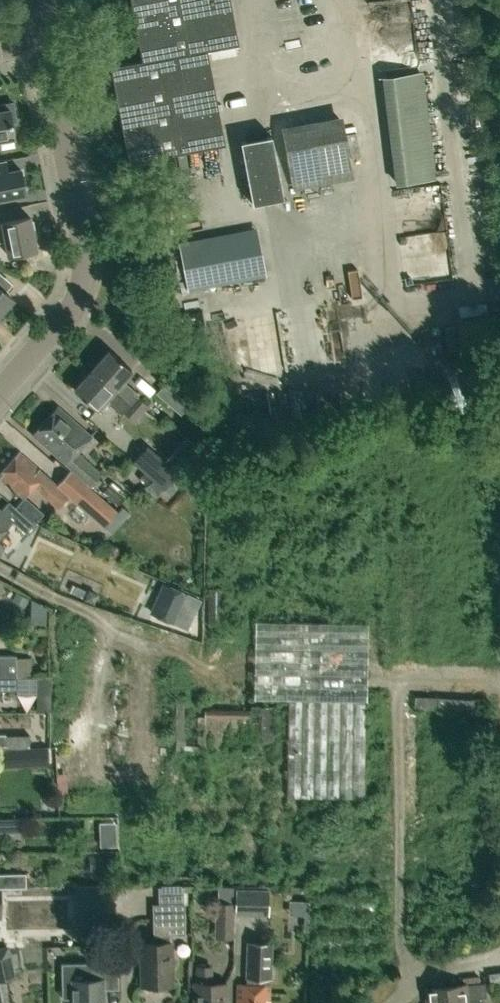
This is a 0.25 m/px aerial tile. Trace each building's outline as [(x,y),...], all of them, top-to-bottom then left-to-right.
[(142,60),(112,65),(130,162),(226,144),(208,50),(239,44),(231,0),(131,0),(142,60)] [(395,184),(435,179),(422,71),(381,77),(395,184)] [(17,121),(13,102),(0,104),(1,108),(0,108),(0,138),(2,149),(15,147),(13,134),(15,133),(12,122),(17,121)] [(346,121),(286,132),(296,185),(356,174),(346,121)] [(253,203),(284,197),(272,135),(242,141),(253,203)] [(7,170),(5,158),(0,159),(0,197),(25,191),(20,167),(7,170)] [(415,287),(458,281),(448,212),(413,217),(416,236),(427,234),(430,254),(411,256),(415,287)] [(0,221),(0,241),(7,239),(10,253),(37,247),(30,215),(3,221),(0,221)] [(189,285),(267,273),(260,225),(182,236),(189,285)] [(14,297),(0,286),(0,313),(14,297)] [(93,369),(142,412),(149,404),(138,394),(139,392),(124,379),(133,369),(110,349),(93,369)] [(135,420),(142,412),(93,369),(76,388),(98,408),(107,398),(123,412),(124,410),(135,420)] [(180,414),(189,404),(183,399),(164,382),(156,393),(174,409),(180,414)] [(91,482),(100,471),(76,451),(91,434),(59,406),(35,434),(91,482)] [(179,471),(148,444),(133,461),(164,488),(179,471)] [(20,451),(0,474),(0,475),(24,497),(35,485),(47,497),(46,498),(58,508),(70,495),(105,525),(117,511),(70,471),(58,485),(20,451)] [(0,508),(0,534),(12,520),(27,533),(35,524),(10,501),(2,510),(0,508)] [(112,532),(129,512),(123,506),(105,526),(112,532)] [(199,600),(164,584),(152,612),(187,628),(199,600)] [(222,624),(222,588),(208,588),(208,624),(222,624)] [(288,747),(365,746),(366,701),(368,623),(256,621),(254,698),(354,701),(289,700),(288,747)] [(31,675),(31,657),(16,657),(16,655),(0,655),(0,676),(31,675)] [(16,690),(16,675),(0,676),(0,690),(16,690)] [(16,694),(36,695),(36,689),(37,676),(17,676),(16,694)] [(204,707),(204,748),(229,749),(229,745),(230,734),(250,735),(250,739),(272,740),(272,705),(250,705),(250,709),(204,707)] [(365,746),(288,747),(287,797),(364,798),(365,746)] [(28,765),(28,748),(10,748),(0,749),(0,766),(28,765)] [(49,752),(34,753),(35,768),(50,767),(49,752)] [(21,831),(20,817),(0,818),(0,832),(21,831)] [(26,886),(25,872),(0,872),(0,887),(26,886)] [(77,938),(99,938),(99,886),(75,886),(77,938)] [(268,889),(235,888),(235,912),(267,913),(268,889)] [(214,901),(214,936),(232,937),(232,901),(214,901)] [(169,941),(169,933),(184,933),(184,903),(158,903),(159,918),(153,918),(154,934),(155,934),(156,942),(141,942),(142,985),(145,985),(148,988),(156,988),(158,984),(172,984),(171,941),(169,941)] [(271,944),(249,943),(248,984),(239,983),(238,1002),(268,1002),(269,984),(267,984),(268,973),(270,973),(271,944)] [(6,946),(0,948),(0,978),(12,976),(6,946)] [(117,963),(88,963),(62,964),(62,998),(72,998),(72,1002),(104,1002),(104,989),(118,989),(117,963)] [(211,967),(198,966),(197,982),(195,982),(194,1002),(225,1002),(226,983),(211,983),(211,967)] [(426,988),(427,1002),(479,1002),(478,997),(486,996),(484,982),(480,982),(479,975),(462,977),(463,984),(426,988)]
